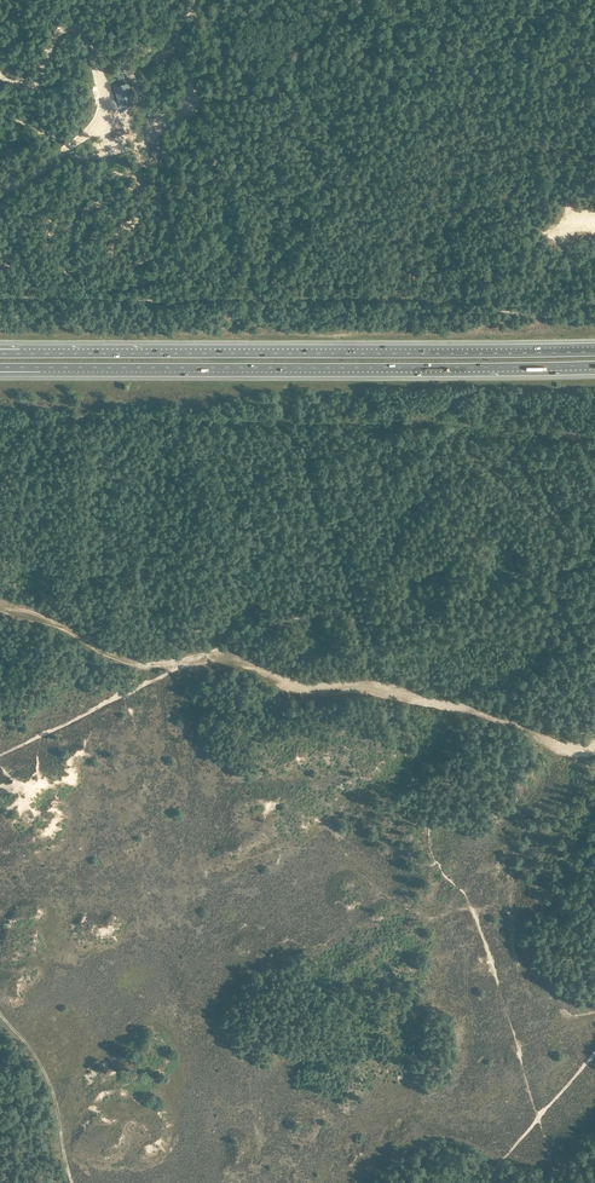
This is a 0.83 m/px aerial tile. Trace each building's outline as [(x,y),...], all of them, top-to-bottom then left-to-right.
[(115,72),(118,80),(125,77),(121,69),(115,72)] [(115,88),(119,102),(120,105),(133,100),(131,95),(133,95),(129,84),(115,88)]
